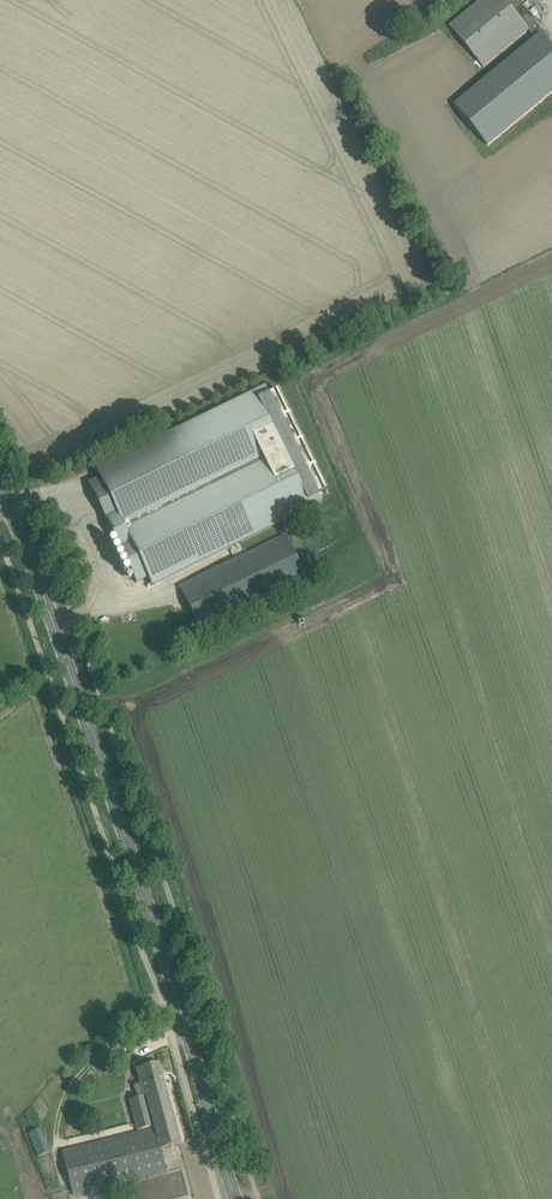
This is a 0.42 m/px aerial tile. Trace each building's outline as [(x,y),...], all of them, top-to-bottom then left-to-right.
[(449,25),(484,68),(529,30),(535,38),(455,105),(489,146),(551,94),(551,46),(541,33),(543,32),(521,5),(527,0),(480,0),(449,25)] [(99,479),(88,484),(136,583),(148,578),(152,587),(322,505),(266,387),(95,470),(99,479)] [(180,587),(201,630),(308,578),(287,535),(180,587)] [(136,1069),(144,1096),(129,1100),(137,1130),(151,1127),(152,1128),(63,1152),(74,1196),(167,1171),(161,1150),(181,1145),(159,1063),(136,1069)] [(28,1134),(38,1157),(51,1151),(40,1128),(28,1134)]
